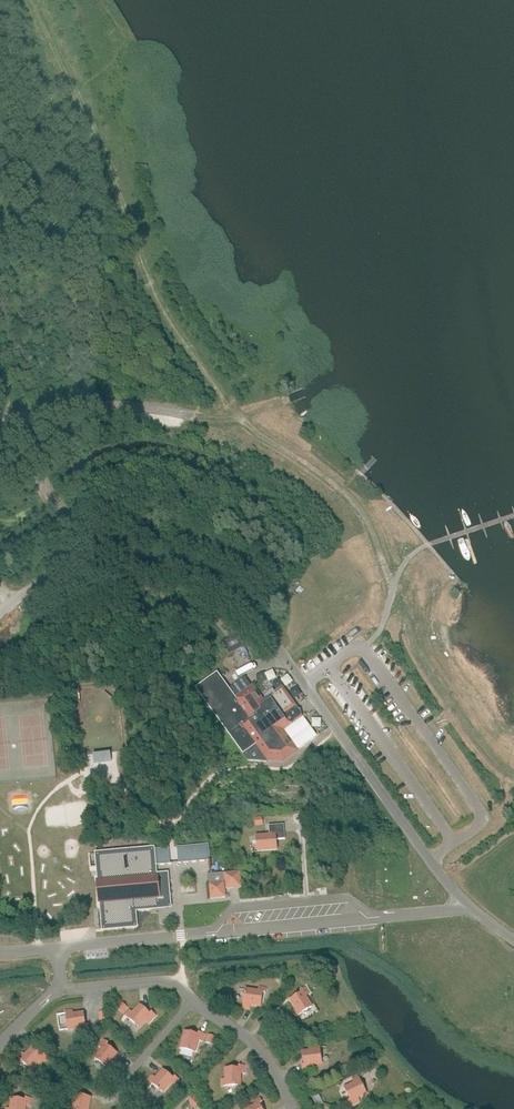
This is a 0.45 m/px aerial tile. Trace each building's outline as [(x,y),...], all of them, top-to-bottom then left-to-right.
[(244,646),(239,634),(237,635),(227,639),(222,642),(228,654),(233,651),(243,646),(244,646)] [(263,701),(253,687),(252,687),(237,698),(230,688),(218,671),(195,687),(243,754),(257,745),(267,759),(283,760),(297,750),(317,736),(303,717),(292,725),(284,714),(297,705),(283,687),(263,701)] [(237,698),(252,687),(245,677),(230,688),(237,698)] [(27,730),(26,756),(45,757),(47,715),(36,714),(35,726),(28,725),(27,730)] [(8,717),(0,717),(0,769),(11,769),(8,717)] [(95,763),(113,762),(113,752),(95,753),(95,763)] [(276,839),(285,839),(284,824),(269,825),(270,834),(256,835),(258,851),(277,849),(276,839)] [(209,844),(177,846),(179,863),(212,860),(212,859),(210,860),(209,844)] [(160,897),(158,874),(156,875),(155,865),(170,864),(168,847),(153,849),(153,848),(97,853),(99,880),(97,880),(99,903),(101,902),(102,912),(98,912),(100,929),(103,928),(103,929),(136,926),(135,909),(151,908),(150,903),(158,902),(158,897),(160,897)] [(224,888),(241,887),(240,872),(209,875),(211,898),(225,896),(224,888)] [(167,874),(158,874),(160,897),(169,896),(167,874)] [(259,991),(246,989),(243,1007),(249,1008),(250,1004),(261,1006),(263,992),(265,992),(266,988),(259,987),(259,991)] [(308,993),(305,987),(301,990),(302,992),(291,999),(297,1009),(293,1011),(297,1016),(312,1006),(305,995),(308,993)] [(128,1006),(122,1001),(116,1007),(123,1012),(128,1006)] [(139,1027),(140,1026),(146,1020),(148,1022),(155,1015),(152,1012),(150,1014),(140,1005),(133,1013),(130,1010),(126,1015),(139,1027)] [(66,1011),(69,1029),(81,1027),(82,1031),(89,1029),(88,1025),(86,1026),(83,1012),(72,1014),(72,1010),(66,1011)] [(106,1011),(98,1012),(99,1020),(107,1019),(106,1011)] [(292,1020),(288,1013),(281,1018),(285,1024),(292,1020)] [(181,1048),(195,1052),(198,1039),(202,1040),(204,1033),(199,1032),(199,1035),(185,1031),(181,1048)] [(208,1034),(206,1041),(213,1043),(215,1036),(208,1034)] [(95,1058),(110,1069),(113,1064),(110,1062),(117,1053),(106,1044),(108,1042),(104,1040),(100,1045),(103,1047),(95,1058)] [(309,1065),(322,1063),(319,1045),(313,1046),(314,1049),(303,1051),(305,1065),(302,1065),(303,1069),(310,1068),(309,1065)] [(18,1057),(31,1069),(40,1060),(42,1063),(47,1058),(44,1055),(42,1057),(32,1047),(25,1055),(22,1052),(18,1057)] [(222,1085),(240,1085),(240,1072),(244,1072),(244,1065),(240,1065),(240,1068),(226,1068),(226,1079),(222,1079),(222,1085)] [(149,1080),(163,1092),(171,1082),(174,1084),(179,1079),(175,1076),(174,1078),(163,1070),(156,1078),(153,1076),(149,1080)] [(358,1097),(366,1093),(358,1076),(353,1079),(354,1082),(344,1087),(351,1100),(348,1101),(350,1105),(359,1100),(358,1097)] [(91,1097),(77,1094),(77,1092),(73,1091),(72,1098),(75,1098),(73,1108),(88,1108),(91,1097)] [(323,1103),(318,1094),(312,1097),(317,1107),(323,1103)] [(194,1096),(188,1102),(194,1107),(200,1101),(194,1096)] [(26,1104),(29,1105),(31,1098),(26,1097),(26,1100),(12,1098),(11,1108),(7,1108),(25,1108),(26,1104)] [(259,1103),(262,1102),(260,1098),(254,1101),(255,1104),(247,1108),(262,1108),(259,1103)]
